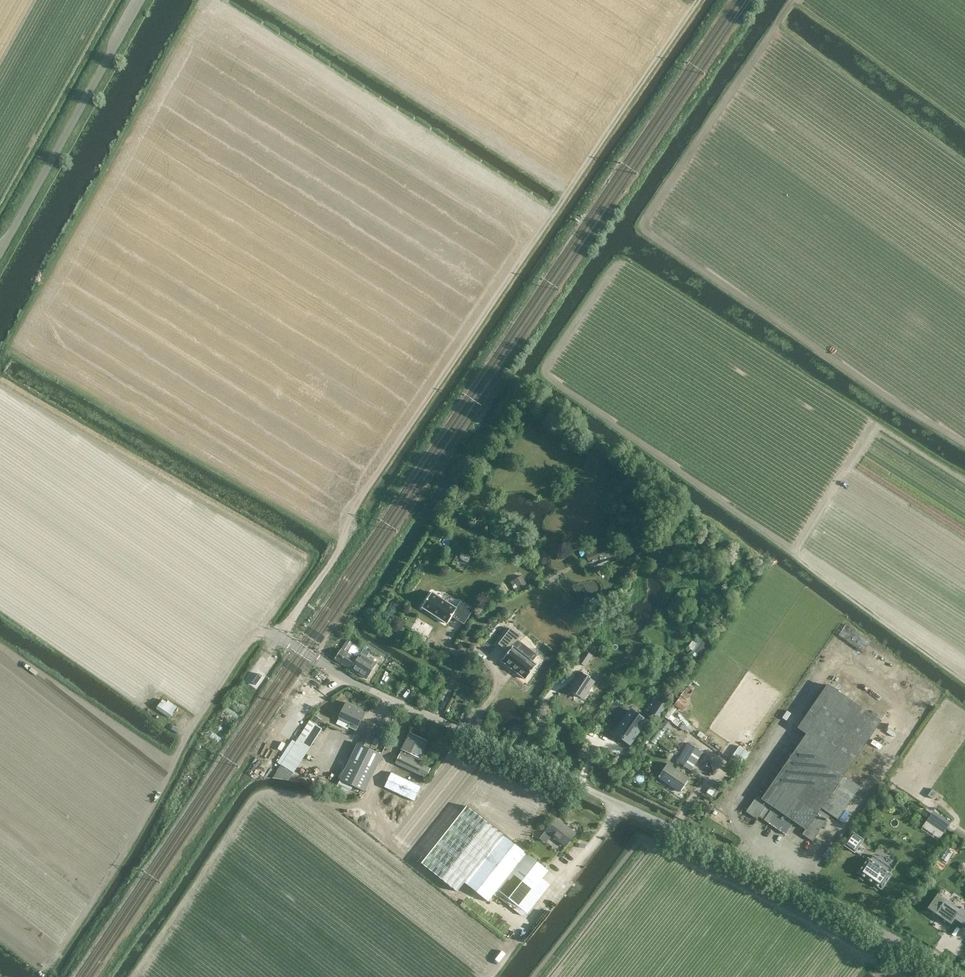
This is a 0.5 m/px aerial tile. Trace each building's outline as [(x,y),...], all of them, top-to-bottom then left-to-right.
[(623,522),(616,520),(614,535),(621,536),(623,522)] [(608,545),(585,555),(589,563),(600,559),(600,561),(610,556),(612,556),(611,554),(608,545)] [(515,592),(527,585),(522,575),(510,582),(515,592)] [(429,601),(420,617),(446,632),(455,616),(429,601)] [(510,628),(498,644),(508,652),(502,661),(525,679),(536,665),(532,661),(537,655),(530,650),(518,641),(521,637),(510,628)] [(702,658),(711,645),(700,638),(696,643),(692,641),(687,647),(702,658)] [(350,669),(362,650),(353,644),(353,643),(347,640),(342,648),(342,649),(335,659),(350,669)] [(363,650),(362,650),(350,669),(366,679),(373,667),(375,663),(366,657),(371,649),(366,646),(363,650)] [(587,665),(592,654),(584,650),(579,662),(587,665)] [(404,679),(407,674),(389,663),(386,668),(404,679)] [(580,673),(569,689),(583,698),(594,682),(580,673)] [(785,835),(794,822),(805,829),(802,834),(812,841),(830,814),(838,819),(860,787),(843,775),(880,721),(827,685),(798,728),(806,734),(762,798),(757,795),(746,811),(757,819),(759,817),(763,820),(764,820),(785,835)] [(688,703),(680,696),(674,705),(682,711),(688,703)] [(163,700),(157,709),(170,717),(176,708),(163,700)] [(659,701),(651,713),(658,717),(666,706),(659,701)] [(356,731),(365,713),(355,708),(355,707),(346,702),(336,724),(347,729),(348,727),(356,731)] [(673,705),(664,717),(668,720),(677,708),(673,705)] [(618,729),(618,730),(624,734),(622,736),(621,738),(624,739),(630,744),(646,721),(631,710),(631,711),(618,729)] [(315,716),(311,721),(317,725),(321,720),(315,716)] [(687,733),(689,730),(686,727),(674,718),(671,722),(683,731),(684,730),(687,733)] [(665,731),(670,725),(665,720),(659,727),(665,731)] [(272,778),(288,780),(322,729),(310,721),(296,742),(292,740),(277,763),(281,765),(272,778)] [(378,726),(369,722),(359,743),(358,743),(340,779),(335,789),(343,793),(351,790),(353,786),(363,791),(381,754),(368,748),(378,726)] [(395,763),(426,778),(430,769),(414,761),(416,755),(420,757),(427,742),(409,733),(402,749),(395,763)] [(691,771),(703,752),(689,743),(677,761),(691,771)] [(902,760),(890,779),(894,782),(904,768),(914,774),(917,770),(902,760)] [(689,779),(667,764),(658,777),(680,792),(689,779)] [(384,787),(414,801),(421,786),(391,772),(384,787)] [(927,820),(944,831),(949,823),(932,812),(927,820)] [(565,846),(575,833),(555,818),(545,830),(565,846)] [(464,883),(488,901),(497,890),(501,893),(527,913),(550,885),(542,878),(548,870),(503,835),(464,883)] [(853,838),(847,848),(853,852),(857,849),(861,844),(853,838)] [(856,873),(879,889),(889,875),(888,873),(891,869),(871,855),(868,860),(866,858),(856,873)] [(961,929),(964,923),(964,911),(960,908),(958,911),(936,895),(927,908),(950,924),(951,922),(961,929)] [(500,920),(504,915),(494,906),(489,912),(500,920)]
